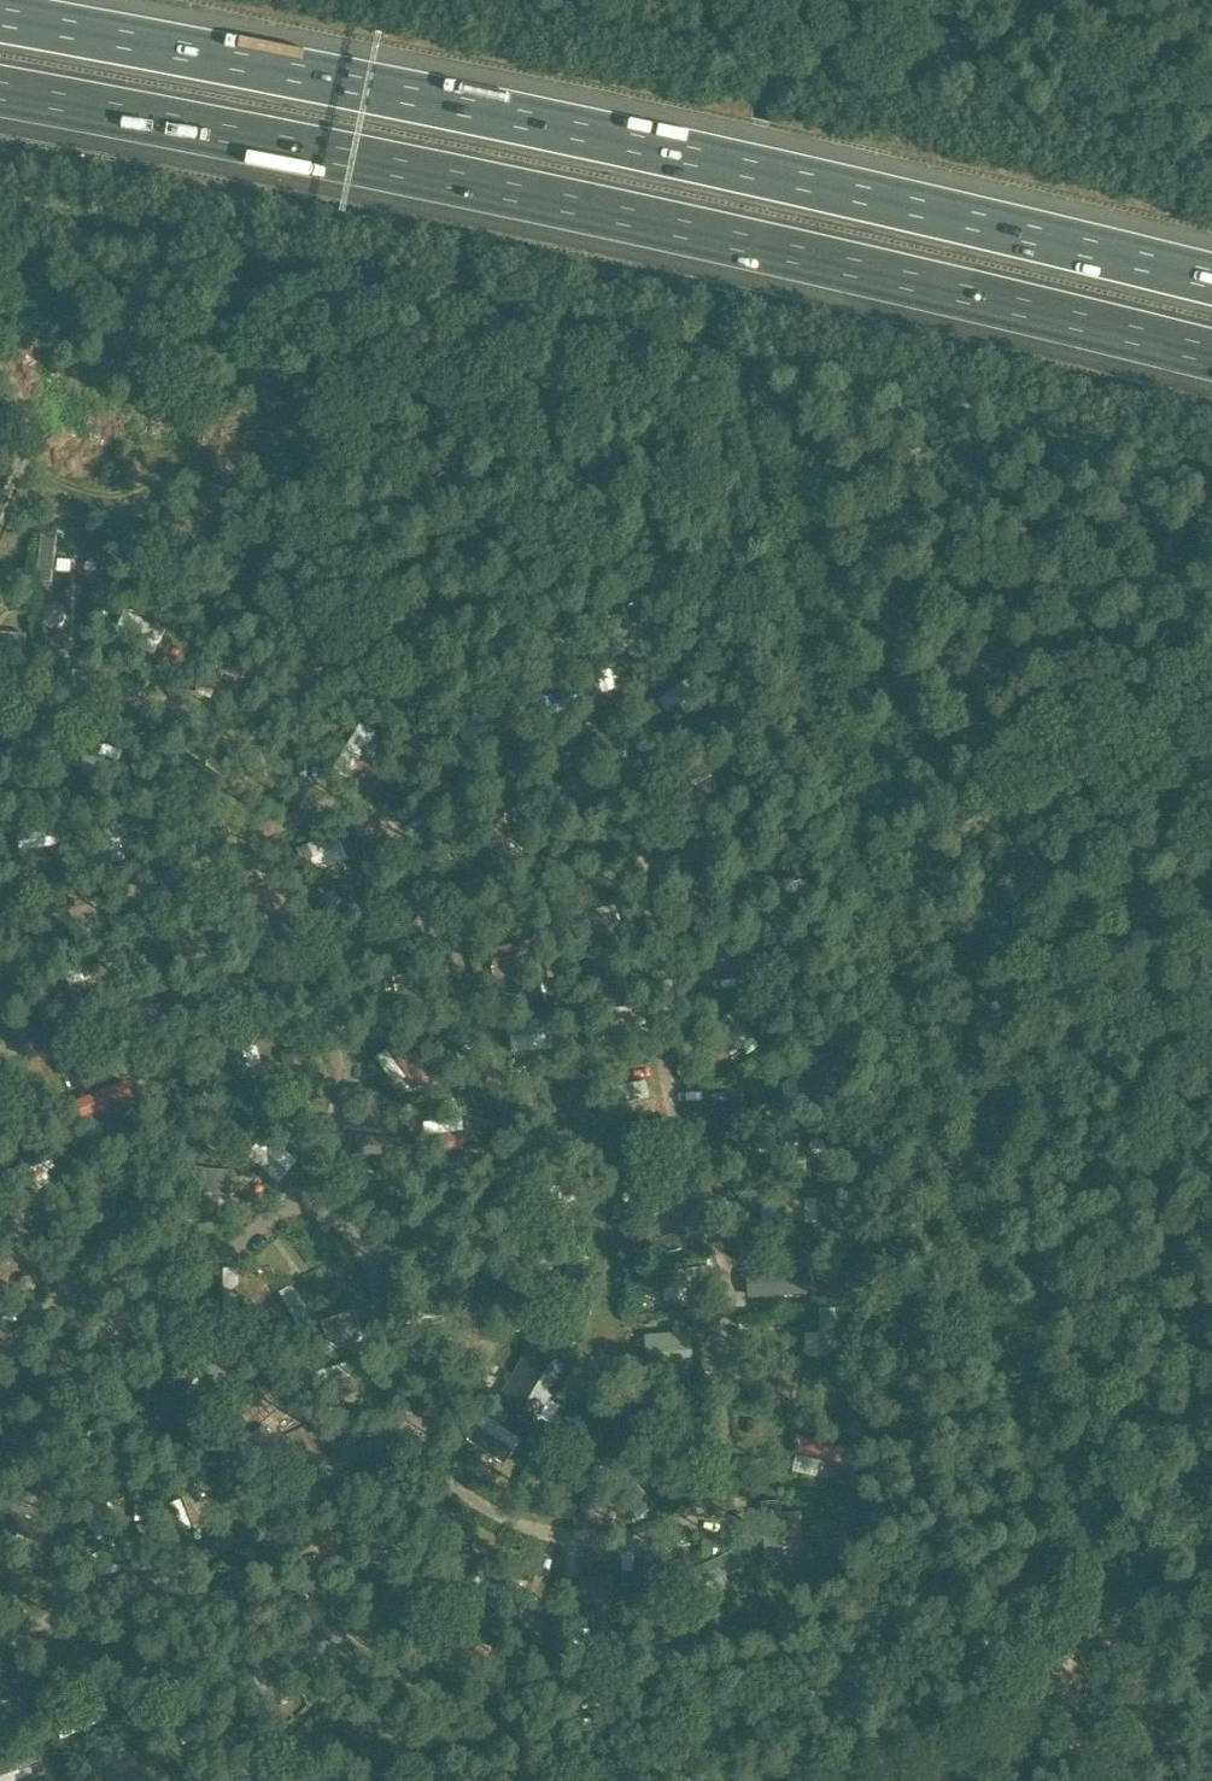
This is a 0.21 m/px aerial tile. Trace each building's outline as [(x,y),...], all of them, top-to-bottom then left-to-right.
[(26,592),(14,595),(20,612),(31,609),(26,592)] [(0,730),(0,782),(30,746),(5,725),(0,730)] [(573,761),(560,764),(562,775),(575,772),(573,761)] [(148,818),(135,818),(135,833),(148,833),(148,818)] [(220,893),(211,911),(223,918),(232,899),(220,893)] [(45,967),(35,970),(39,982),(49,979),(45,967)] [(560,980),(544,984),(548,1003),(564,999),(560,980)] [(775,1039),(763,1041),(767,1056),(778,1053),(775,1039)] [(290,1049),(281,1051),(285,1066),(294,1063),(290,1049)] [(805,1117),(821,1114),(823,1122),(844,1117),(832,1061),(812,1065),(811,1060),(793,1063),(794,1069),(805,1117)] [(482,1085),(472,1089),(478,1103),(488,1099),(482,1085)] [(251,1111),(249,1126),(259,1127),(261,1112),(251,1111)] [(217,1129),(200,1141),(208,1154),(226,1142),(217,1129)] [(390,1195),(382,1208),(392,1215),(400,1202),(390,1195)] [(819,1224),(805,1225),(807,1252),(823,1251),(823,1247),(872,1244),(871,1221),(858,1221),(858,1207),(838,1208),(837,1196),(817,1197),(817,1199),(819,1224)] [(656,1206),(647,1208),(649,1216),(658,1214),(656,1206)] [(574,1234),(574,1248),(591,1248),(591,1234),(574,1234)] [(575,1251),(571,1265),(581,1268),(585,1254),(575,1251)] [(647,1273),(633,1277),(638,1295),(652,1291),(647,1273)] [(489,1306),(472,1307),(473,1317),(489,1316),(489,1306)] [(2,1308),(1,1320),(17,1321),(17,1309),(2,1308)] [(690,1335),(645,1338),(648,1373),(692,1369),(690,1335)] [(561,1350),(577,1355),(581,1341),(566,1336),(561,1350)] [(767,1345),(764,1356),(777,1360),(780,1349),(767,1345)] [(709,1417),(697,1418),(697,1427),(709,1426),(709,1417)] [(746,1424),(746,1433),(755,1433),(755,1424),(746,1424)] [(9,1449),(6,1460),(20,1464),(24,1454),(9,1449)] [(48,1487),(39,1490),(42,1499),(51,1497),(48,1487)] [(1138,1545),(1147,1543),(1145,1534),(1135,1537),(1138,1545)] [(0,1537),(0,1559),(5,1562),(14,1544),(0,1537)] [(704,1539),(702,1552),(718,1554),(720,1541),(704,1539)] [(436,1610),(433,1618),(446,1623),(449,1615),(436,1610)] [(66,1756),(53,1761),(58,1772),(70,1767),(66,1756)]
